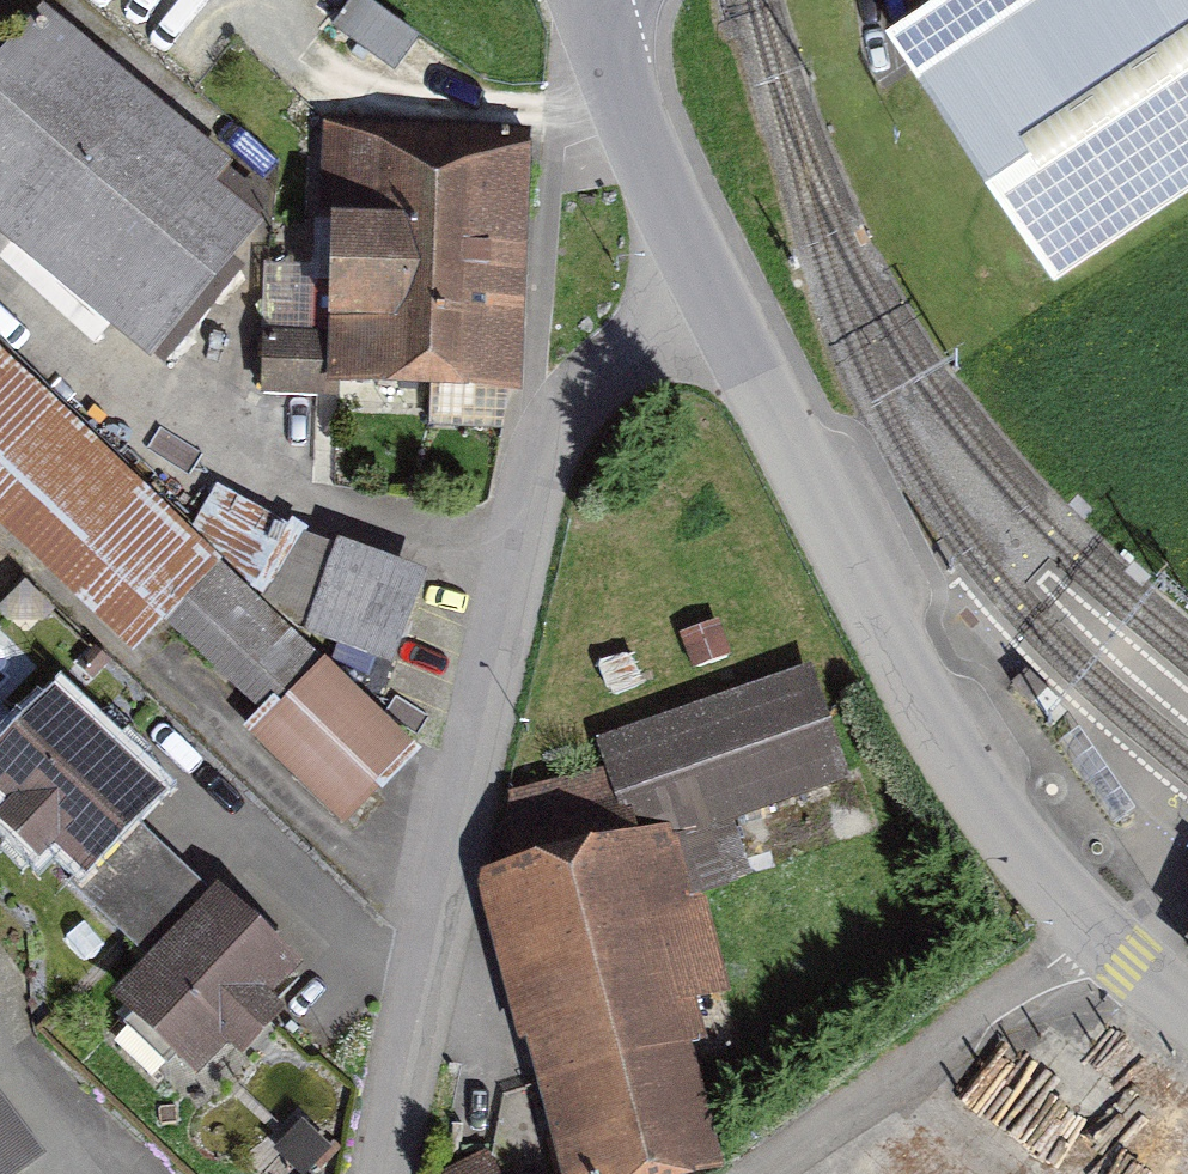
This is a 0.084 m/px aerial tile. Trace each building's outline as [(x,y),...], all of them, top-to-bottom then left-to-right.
[(418,42),(358,0),(329,40),(389,83),(418,42)] [(1053,271),(1187,180),(1187,0),(1024,0),(918,71),(1053,271)] [(229,183),(26,29),(0,64),(0,231),(115,318),(170,359),(254,248),(229,183)] [(525,281),(529,148),(286,141),(284,238),(266,237),(264,285),(299,286),(310,286),(307,395),(522,401),(525,281)] [(294,406),(294,349),(247,348),(246,405),(294,406)] [(0,378),(0,540),(345,849),(411,765),(0,378)] [(396,674),(422,592),(333,564),(307,646),(396,674)] [(516,853),(528,890),(674,846),(855,789),(819,674),(574,750),(587,790),(523,810),(516,853)] [(63,694),(0,754),(0,860),(16,877),(33,860),(69,898),(119,848),(128,842),(168,803),(63,694)] [(1134,809),(1076,730),(1057,744),(1115,822),(1134,809)] [(694,1061),(732,1050),(674,846),(528,890),(504,896),(553,1067),(576,1151),(547,1159),(551,1173),(726,1173),(694,1061)] [(135,991),(199,927),(119,848),(69,898),(55,912),(135,991)] [(261,936),(228,902),(199,927),(135,991),(110,1014),(179,1086),(217,1049),(238,1070),(280,1030),(263,1013),(300,978),(261,936)] [(0,1132),(0,1173),(34,1173),(0,1132)] [(448,1173),(492,1173),(483,1156),(448,1173)]
